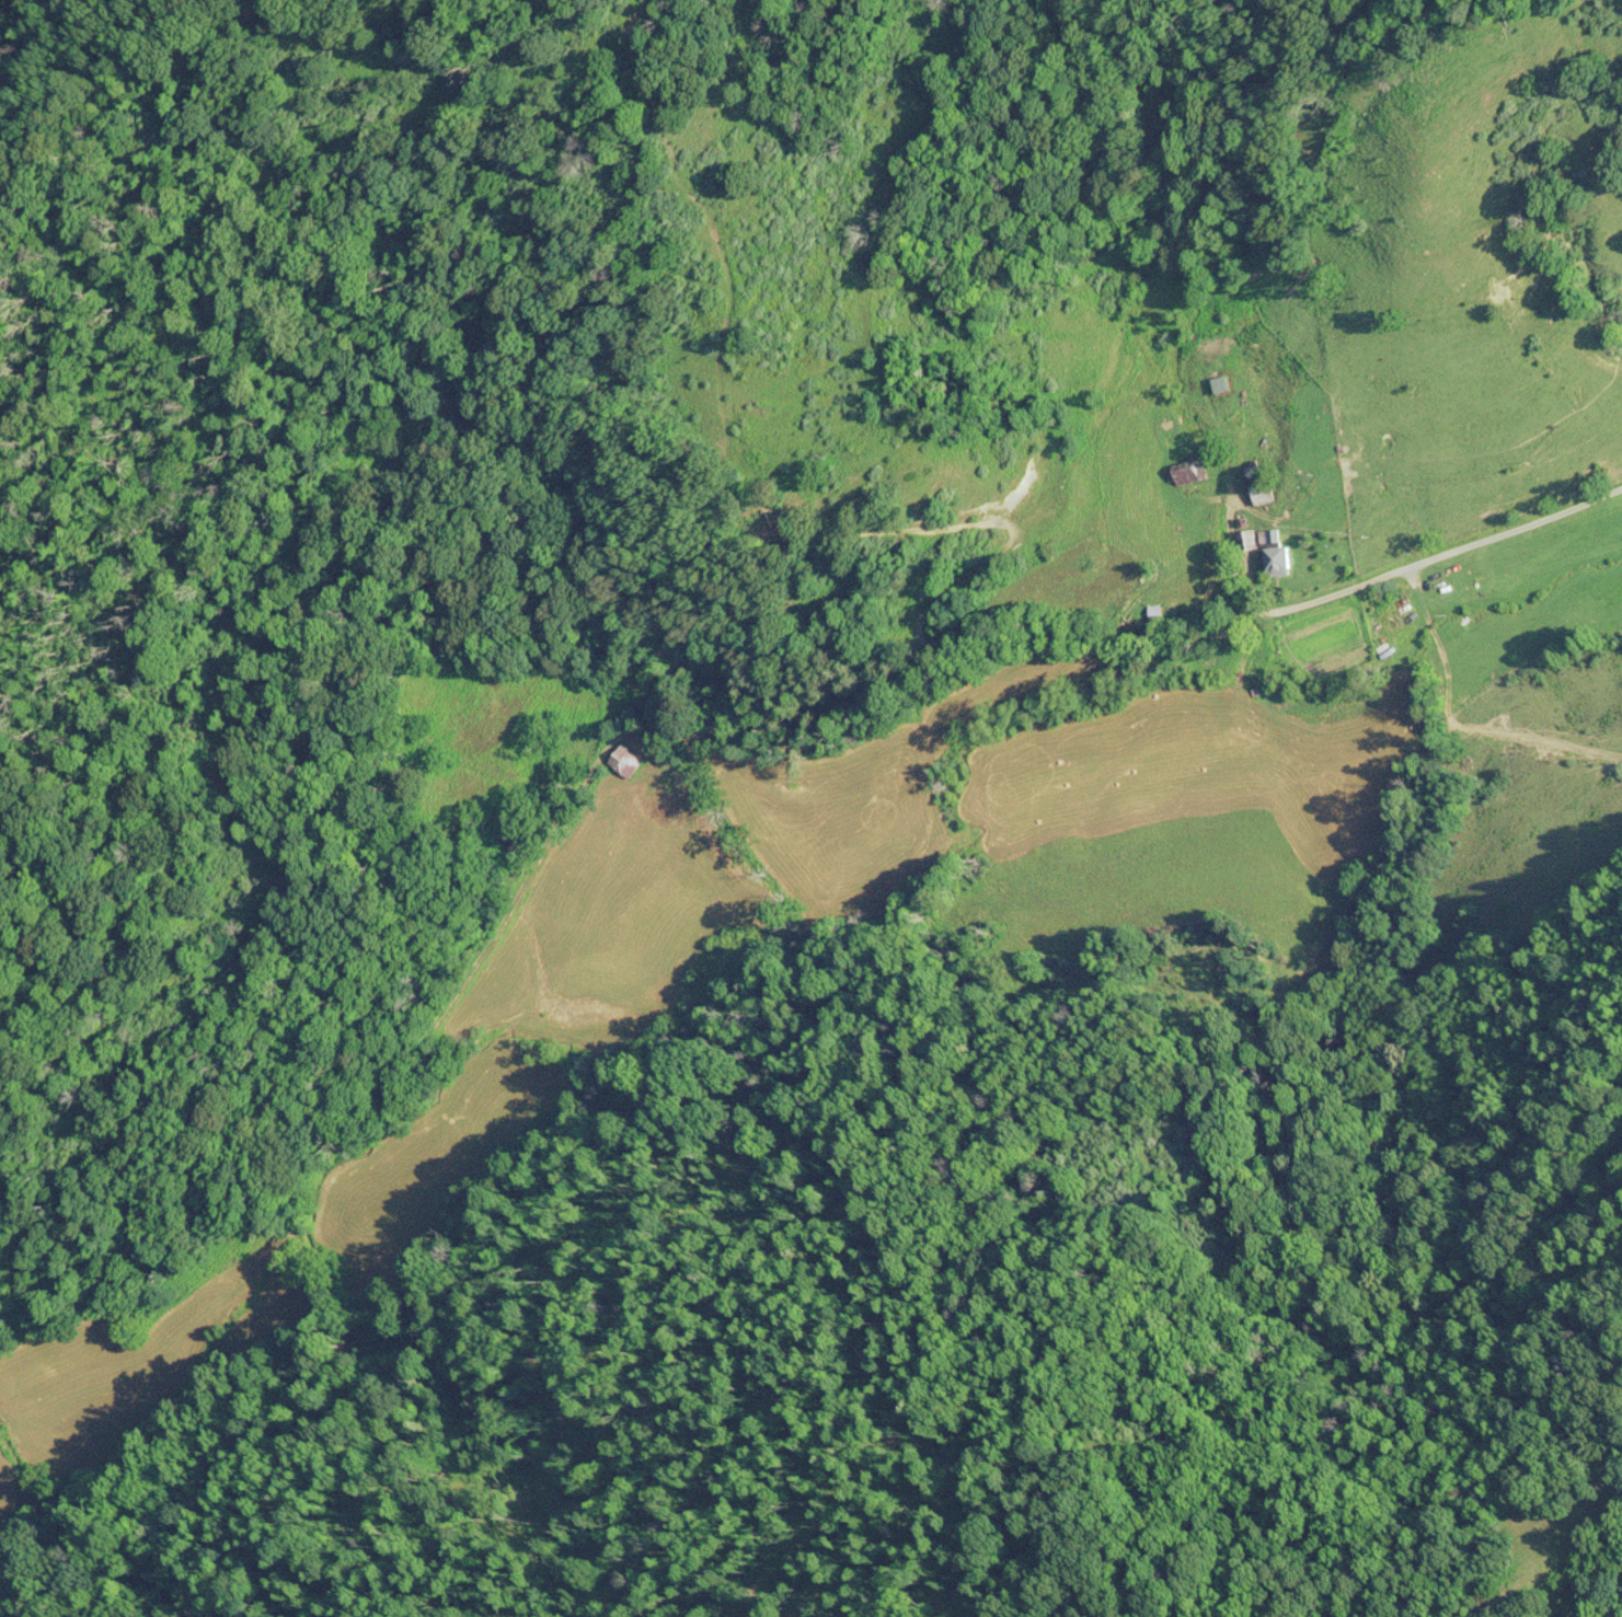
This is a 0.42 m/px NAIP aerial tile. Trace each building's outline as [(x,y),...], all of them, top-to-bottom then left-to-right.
[(1215,382),(1218,396),(1234,393),(1231,379),(1215,382)] [(1208,480),(1204,462),(1166,470),(1170,488),(1208,480)] [(1273,503),(1270,484),(1253,487),(1256,505),(1273,503)] [(1239,534),(1240,551),(1258,551),(1257,532),(1239,534)] [(1294,548),(1278,548),(1278,533),(1266,533),(1264,574),(1293,575),(1294,548)] [(1153,621),(1166,619),(1164,607),(1152,609),(1153,621)] [(643,764),(626,747),(610,763),(626,780),(643,764)]
